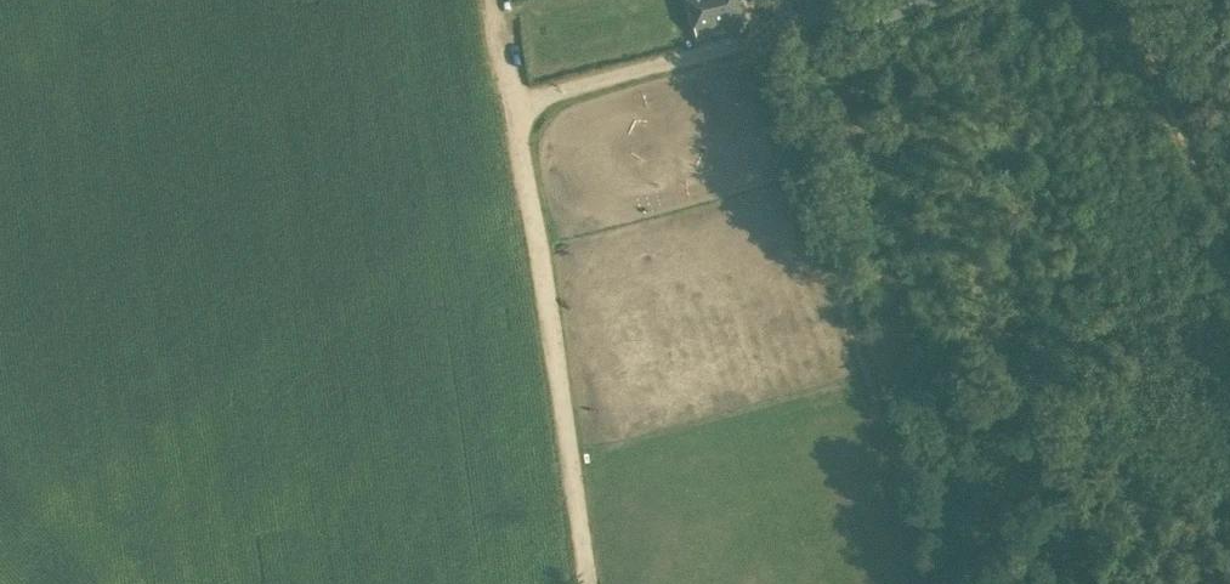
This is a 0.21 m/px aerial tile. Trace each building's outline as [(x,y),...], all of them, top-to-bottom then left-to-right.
[(743,26),(736,0),(687,0),(697,38),(743,26)]
